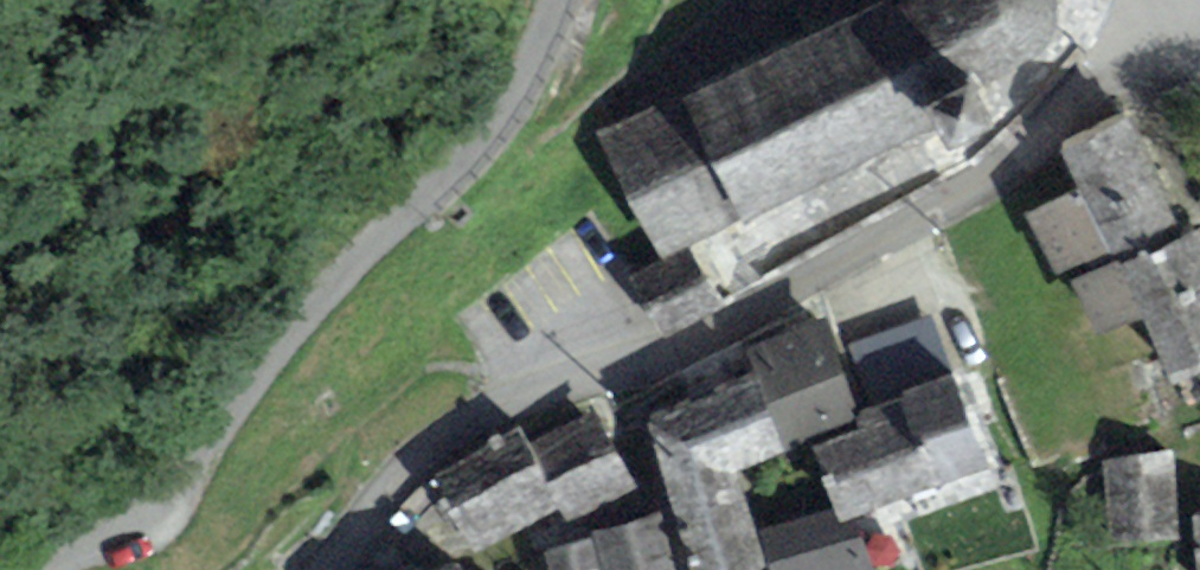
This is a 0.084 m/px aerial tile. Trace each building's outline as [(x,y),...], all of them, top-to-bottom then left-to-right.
[(850,20),(598,131),(664,259),(739,220),(743,230),(935,130),(945,154),(993,123),(978,82),(1034,58),(1053,41),(1062,18),(1057,0),(841,0),(850,20)] [(1079,188),(1084,186),(1115,264),(1125,259),(1180,238),(1131,115),(1060,143),(1079,188)] [(1071,281),(1115,264),(1084,186),(1079,188),(1024,211),(1058,286),(1071,281)] [(1180,238),(1125,259),(1146,315),(1170,378),(1199,367),(1199,230),(1180,238)] [(1097,334),(1146,315),(1125,259),(1115,264),(1071,281),(1097,334)] [(753,373),(784,454),(810,446),(864,429),(858,411),(827,313),(742,342),(753,373)] [(934,314),(850,345),(874,409),(904,398),(901,390),(954,370),(934,314)] [(768,568),(758,533),(738,473),(784,454),(753,373),(742,342),(682,369),(692,401),(645,418),(690,569),(761,569),(768,568)] [(994,468),(954,370),(901,390),(904,398),(874,409),(858,411),(864,429),(810,446),(838,509),(842,523),(857,518),(994,468)] [(594,408),(532,445),(549,474),(541,479),(557,506),(572,531),(643,489),(594,408)] [(549,474),(532,445),(520,427),(434,479),(479,553),(557,506),(541,479),(549,474)] [(1172,462),(1113,466),(1117,536),(1176,533),(1172,462)] [(769,569),(873,569),(857,518),(842,523),(838,509),(758,533),(768,568),(769,569)] [(592,533),(593,538),(602,569),(676,569),(662,513),(592,533)] [(593,538),(543,552),(549,569),(602,569),(593,538)]
